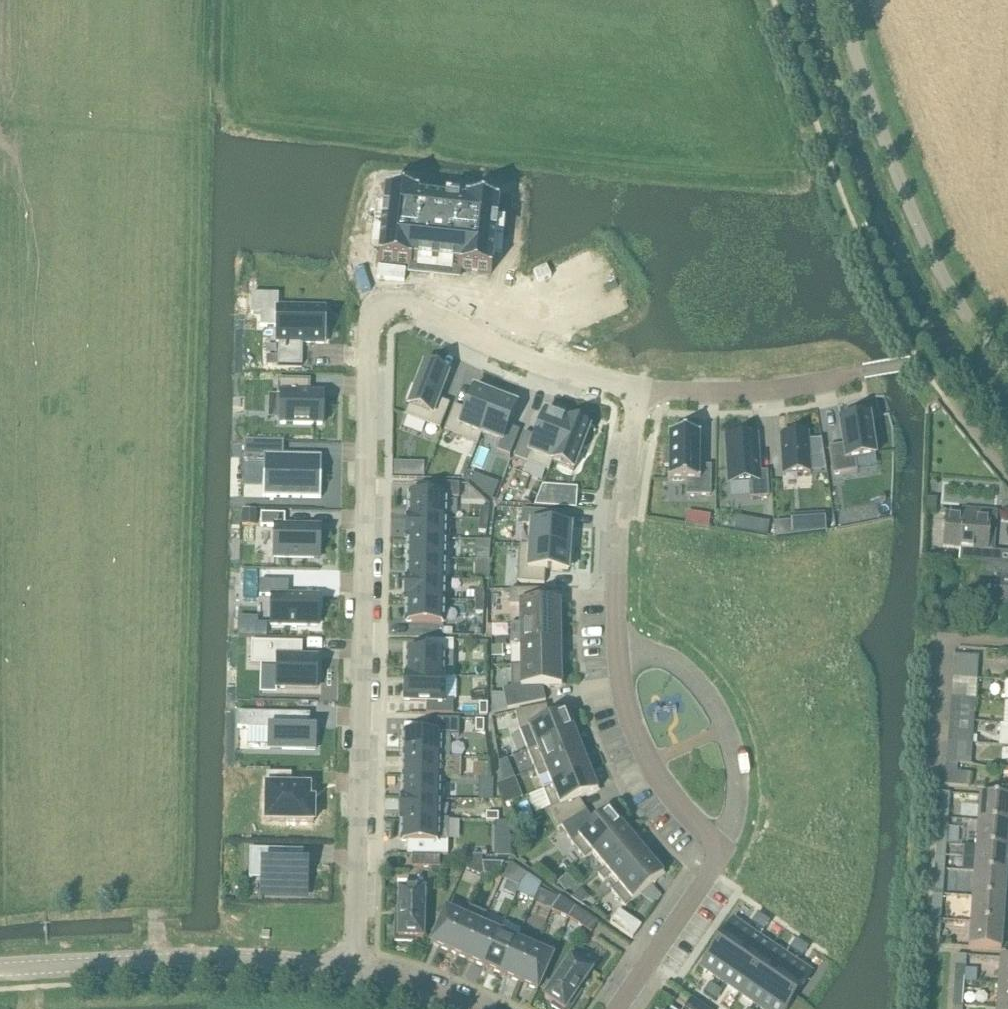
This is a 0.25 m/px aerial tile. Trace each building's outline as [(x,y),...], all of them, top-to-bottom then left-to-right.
[(387,208),(382,263),(420,267),(419,272),(457,276),(458,271),(497,275),(503,207),(465,203),(465,207),(429,203),(429,199),(388,196),(387,208)] [(252,294),(252,315),(260,315),(260,327),(272,327),(277,327),(277,343),(279,343),(279,366),(302,366),(303,353),(294,352),(294,343),(303,343),(325,343),(325,308),(279,307),(279,294),(252,294)] [(243,326),(242,373),(249,373),(272,373),(272,345),(272,327),(260,327),(249,326),(243,326)] [(408,408),(405,416),(440,430),(450,404),(440,400),(450,374),(423,364),(414,387),(412,386),(406,402),(409,403),(407,407),(408,408)] [(279,380),(279,395),(282,395),(281,423),(322,424),(323,396),(310,395),(310,381),(279,380)] [(454,405),(444,432),(478,444),(481,436),(497,393),(480,387),(479,389),(473,387),(465,409),(454,405)] [(497,393),(481,436),(500,443),(497,451),(510,456),(520,431),(509,427),(518,404),(512,402),(514,399),(497,393)] [(519,446),(514,458),(526,463),(549,472),(553,464),(551,463),(568,420),(545,411),(535,437),(524,433),(519,446)] [(841,445),(829,447),(833,475),(857,471),(855,461),(877,457),(871,415),(837,420),(841,445)] [(568,420),(551,463),(553,464),(574,472),(591,429),(568,420)] [(793,434),(780,435),(783,475),(812,473),(812,472),(824,471),(826,471),(821,440),(810,441),(809,433),(806,434),(806,430),(792,431),(793,434)] [(665,448),(664,466),(669,466),(669,480),(686,480),(686,495),(711,495),(712,465),(700,465),(700,435),(670,434),(669,448),(665,448)] [(756,437),(728,438),(730,482),(750,481),(751,497),(768,496),(766,473),(758,473),(756,437)] [(245,441),(244,457),(247,457),(264,457),(263,498),(321,499),(322,456),(284,455),(284,442),(248,441),(245,441)] [(394,462),(394,476),(424,477),(424,463),(394,462)] [(470,473),(468,480),(469,480),(493,500),(499,484),(470,473)] [(541,490),(535,506),(575,509),(576,492),(541,490)] [(408,493),(407,515),(447,516),(448,494),(408,493)] [(481,507),(479,520),(488,521),(489,508),(481,507)] [(522,510),(521,525),(530,526),(528,546),(528,547),(575,550),(576,532),(572,532),(573,526),(548,524),(549,512),(536,511),(522,510)] [(790,521),(775,522),(776,537),(826,531),(825,513),(790,514),(790,521)] [(261,514),(261,527),(273,527),(273,559),(321,561),(322,524),(285,523),(285,514),(261,514)] [(968,562),(985,563),(1007,565),(1007,552),(988,551),(990,517),(946,514),(944,548),(960,549),(959,561),(968,562)] [(406,515),(405,541),(407,541),(447,542),(447,540),(450,540),(450,518),(447,518),(447,516),(407,515),(406,515)] [(479,520),(478,531),(487,532),(488,521),(479,520)] [(407,541),(406,558),(446,560),(447,542),(407,541)] [(520,545),(517,582),(544,584),(545,572),(569,574),(570,568),(574,568),(575,550),(528,547),(528,546),(520,545)] [(475,552),(475,560),(490,561),(490,552),(475,552)] [(406,558),(406,576),(446,578),(446,560),(406,558)] [(475,560),(475,568),(490,568),(490,561),(475,560)] [(984,575),(996,576),(994,609),(1007,611),(1007,565),(985,563),(984,575)] [(404,576),(404,602),(405,602),(445,604),(446,578),(406,576),(404,576)] [(260,581),(260,597),(270,597),(269,627),(320,629),(321,595),(289,594),(289,582),(260,581)] [(476,589),(475,601),(484,601),(484,589),(476,589)] [(520,624),(561,623),(560,602),(549,602),(549,600),(548,601),(548,602),(542,602),(542,589),(510,590),(510,605),(520,605),(520,624)] [(475,601),(475,613),(484,613),(484,601),(475,601)] [(405,602),(404,624),(445,625),(445,604),(405,602)] [(561,623),(520,624),(511,624),(511,646),(521,646),(561,645),(561,642),(562,642),(561,642),(561,623)] [(251,641),(251,665),(276,666),(275,690),(318,691),(319,656),(303,655),(303,643),(251,641)] [(503,645),(492,646),(492,657),(503,657),(503,645)] [(561,645),(521,646),(521,665),(561,665),(561,647),(562,647),(562,646),(561,646),(561,645)] [(409,650),(408,677),(446,678),(453,678),(454,653),(444,653),(444,651),(412,650),(409,650)] [(488,660),(478,660),(478,673),(488,673),(488,660)] [(492,694),(492,713),(507,709),(545,701),(542,687),(562,687),(561,665),(521,665),(511,665),(512,688),(503,690),(504,694),(492,694)] [(954,667),(953,677),(977,679),(978,669),(954,667)] [(404,676),(404,698),(446,699),(446,678),(408,677),(404,676)] [(953,677),(953,686),(976,688),(977,679),(953,677)] [(479,714),(479,715),(488,715),(488,703),(479,703),(479,714)] [(550,719),(547,705),(516,712),(519,728),(520,732),(529,728),(537,746),(574,732),(566,712),(555,717),(555,715),(554,715),(555,717),(550,719)] [(951,710),(950,720),(974,722),(975,712),(951,710)] [(239,714),(239,728),(242,728),(270,728),(270,748),(314,749),(315,730),(309,730),(309,715),(242,714),(239,714)] [(406,732),(405,757),(445,758),(450,758),(450,736),(459,737),(460,719),(428,718),(428,733),(406,732)] [(476,720),(476,732),(484,732),(484,720),(476,720)] [(950,720),(949,729),(973,731),(974,722),(950,720)] [(574,732),(537,746),(528,750),(536,770),(582,752),(581,750),(583,749),(582,749),(581,749),(574,732)] [(582,752),(536,770),(539,778),(548,775),(552,785),(589,770),(583,754),(585,754),(584,753),(583,754),(582,752)] [(947,763),(958,764),(971,765),(971,755),(948,753),(947,763)] [(405,757),(405,778),(444,779),(445,758),(405,757)] [(507,758),(500,761),(502,782),(515,777),(507,758)] [(473,763),(473,778),(479,778),(488,778),(488,763),(473,763)] [(957,773),(958,764),(947,763),(945,783),(970,786),(971,774),(957,773)] [(589,770),(552,785),(543,789),(551,808),(546,811),(557,830),(562,827),(587,812),(580,799),(598,792),(589,770)] [(268,775),(267,820),(312,821),(313,802),(308,802),(308,789),(290,788),(290,775),(268,775)] [(502,782),(496,784),(503,806),(523,797),(515,777),(502,782)] [(405,778),(404,799),(437,800),(444,800),(444,779),(405,778)] [(479,778),(479,800),(493,800),(493,778),(492,778),(488,778),(479,778)] [(939,793),(937,818),(947,819),(949,793),(939,793)] [(976,821),(1007,823),(1007,798),(978,796),(976,821)] [(400,799),(400,818),(404,818),(437,819),(437,800),(404,799),(400,799)] [(587,812),(562,827),(569,839),(571,842),(585,860),(593,853),(624,828),(609,810),(600,818),(599,817),(598,817),(599,818),(594,823),(587,812)] [(486,812),(486,821),(498,821),(499,813),(486,812)] [(404,818),(403,843),(437,844),(437,842),(448,843),(449,819),(437,819),(404,818)] [(935,843),(945,844),(947,819),(937,818),(935,843)] [(976,821),(975,846),(1007,849),(1007,823),(976,821)] [(593,853),(605,868),(636,842),(635,841),(636,840),(635,841),(624,828),(593,853)] [(618,884),(649,858),(638,845),(639,844),(639,843),(638,844),(636,842),(605,868),(598,875),(604,882),(611,876),(618,884)] [(1007,860),(1007,849),(975,846),(973,872),(1007,874),(1007,860)] [(495,856),(495,857),(511,857),(511,847),(495,847),(495,856)] [(250,849),(249,878),(262,879),(262,893),(306,895),(307,864),(303,864),(283,863),(284,850),(250,849)] [(440,867),(440,855),(413,855),(412,867),(440,867)] [(649,858),(618,884),(611,891),(625,908),(654,884),(655,885),(656,884),(655,883),(664,876),(649,858)] [(483,874),(483,862),(475,862),(475,874),(483,874)] [(483,862),(483,874),(492,874),(492,862),(483,862)] [(527,874),(510,863),(503,878),(519,886),(527,874)] [(932,894),(941,895),(943,869),(934,869),(932,894)] [(1005,900),(1007,874),(973,872),(971,897),(1005,900)] [(569,873),(558,882),(566,892),(577,882),(569,873)] [(519,886),(517,893),(535,901),(540,889),(542,885),(542,884),(527,874),(519,886)] [(413,938),(424,939),(425,890),(400,890),(399,924),(396,924),(395,941),(413,941),(413,938)] [(553,907),(560,897),(552,892),(545,902),(553,907)] [(930,919),(939,920),(941,895),(932,894),(930,919)] [(560,897),(553,907),(560,912),(567,902),(560,897)] [(1003,925),(1005,900),(971,897),(969,922),(1003,925)] [(575,907),(568,918),(593,933),(600,922),(575,907)] [(449,951),(464,917),(445,909),(431,944),(449,951)] [(633,938),(641,927),(619,912),(611,923),(633,938)] [(758,912),(751,923),(758,927),(765,917),(758,912)] [(467,959),(482,924),(464,917),(449,951),(467,959)] [(734,917),(716,943),(737,957),(754,931),(734,917)] [(765,917),(758,927),(764,932),(771,921),(765,917)] [(1001,950),(1003,925),(969,922),(967,948),(1001,950)] [(482,924),(467,959),(485,966),(500,932),(482,924)] [(754,931),(737,957),(757,970),(774,945),(754,931)] [(500,932),(485,966),(503,974),(517,939),(500,932)] [(521,982),(535,947),(517,939),(503,974),(521,982)] [(793,944),(789,949),(793,951),(796,953),(803,943),(796,939),(793,944)] [(716,943),(699,968),(719,982),(737,957),(716,943)] [(803,943),(796,953),(803,958),(809,948),(803,943)] [(774,945),(757,970),(777,984),(794,959),(774,945)] [(535,947),(521,982),(539,989),(554,955),(535,947)] [(957,955),(955,980),(964,981),(966,955),(957,955)] [(737,957),(719,982),(739,996),(757,970),(737,957)] [(545,997),(554,1004),(552,1006),(556,1008),(571,1008),(576,1001),(573,1000),(592,972),(572,958),(545,997)] [(1000,958),(998,983),(1007,984),(1007,958),(1000,958)] [(794,959),(777,984),(797,998),(814,973),(794,959)] [(739,996),(759,1008),(777,984),(757,970),(739,996)] [(962,1006),(964,981),(955,980),(953,1006),(962,1006)] [(707,988),(703,993),(710,997),(717,987),(713,985),(710,983),(707,988)] [(759,1008),(789,1008),(797,998),(777,984),(759,1008)] [(717,987),(710,997),(716,1001),(723,992),(717,987)] [(686,1008),(707,1008),(691,998),(684,1008),(686,1008)]
